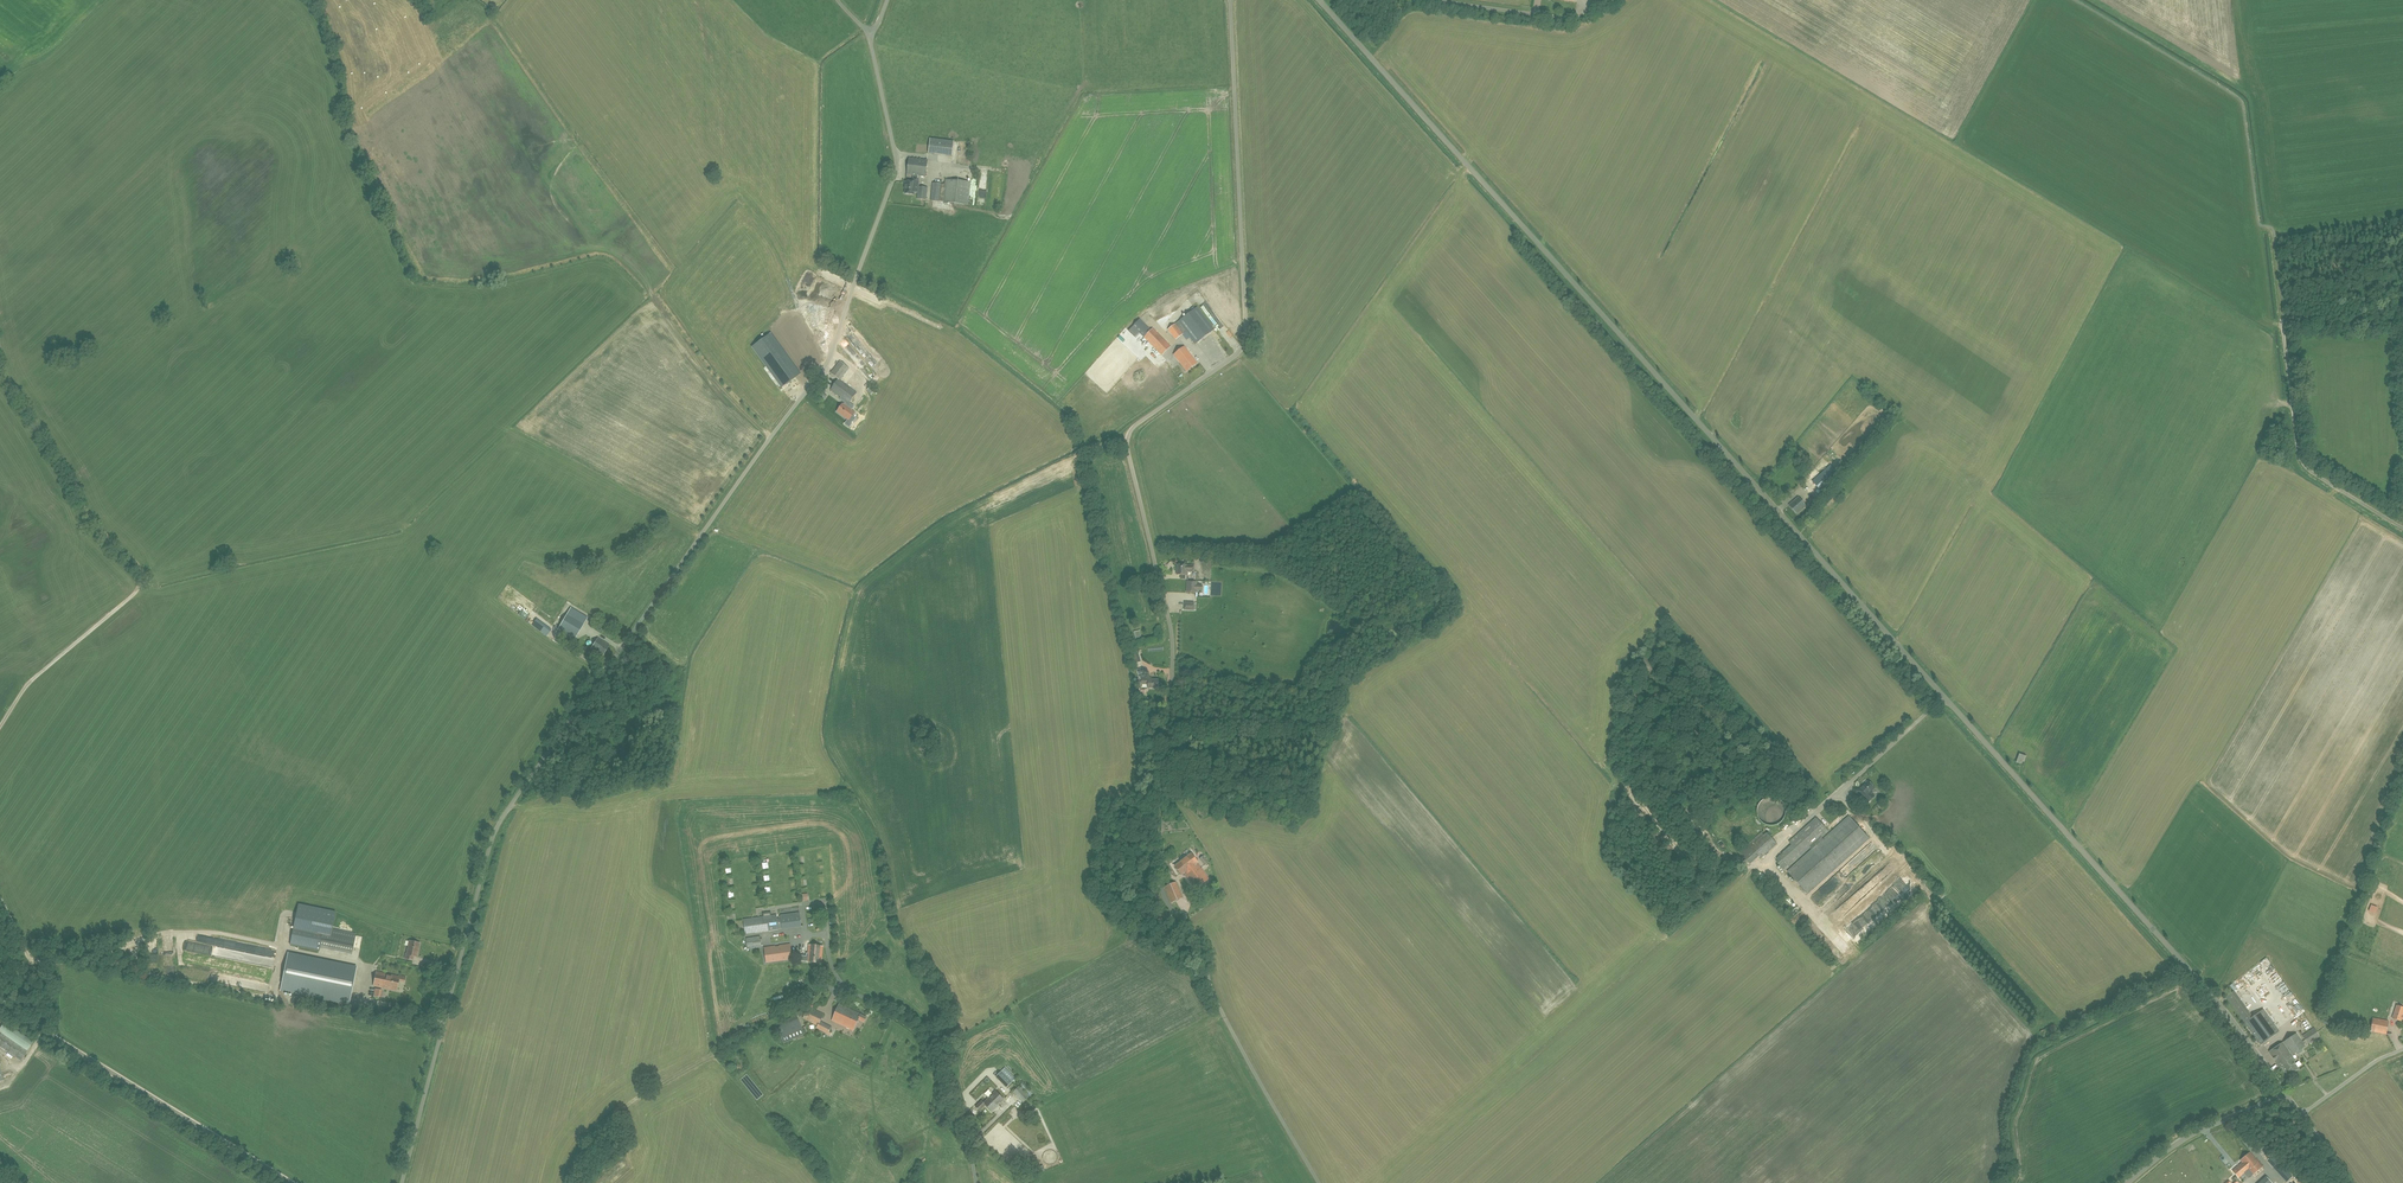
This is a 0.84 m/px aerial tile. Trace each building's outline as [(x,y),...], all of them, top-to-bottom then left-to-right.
[(930,138),(928,154),(952,156),(954,141),(930,138)] [(926,177),(927,160),(909,158),(907,174),(913,175),(912,182),(905,181),(905,186),(906,186),(905,193),(914,195),(914,192),(917,192),(919,181),(917,180),(918,176),(926,177)] [(968,205),(969,199),(974,200),(975,182),(971,182),(945,179),(945,184),(932,183),(931,201),(940,202),(968,205)] [(926,200),(928,187),(918,186),(917,199),(926,200)] [(878,303),(881,296),(866,290),(864,294),(870,297),(869,300),(878,303)] [(1197,306),(1168,330),(1176,340),(1186,332),(1195,344),(1215,329),(1197,306)] [(813,313),(800,322),(804,328),(806,327),(818,345),(829,337),(813,313)] [(1139,332),(1144,337),(1162,355),(1171,346),(1153,328),(1151,330),(1140,319),(1133,326),(1129,330),(1135,336),(1139,332)] [(845,330),(864,357),(870,353),(851,325),(845,330)] [(769,335),(753,346),(782,387),(798,375),(769,335)] [(804,341),(818,364),(826,360),(812,336),(804,341)] [(1186,371),(1197,363),(1184,346),(1173,355),(1186,371)] [(837,411),(848,420),(845,424),(849,427),(852,423),(852,424),(853,422),(856,419),(852,416),(854,413),(852,411),(855,406),(850,402),(857,393),(846,385),(840,380),(849,368),(840,361),(831,373),(838,379),(830,390),(841,398),(840,399),(845,403),(844,404),(843,404),(837,411)] [(858,406),(864,410),(872,398),(867,394),(858,406)] [(1821,490),(1838,475),(1831,468),(1814,483),(1821,490)] [(1834,494),(1829,499),(1833,503),(1838,499),(1834,494)] [(1797,514),(1806,506),(1798,497),(1789,505),(1797,514)] [(1194,565),(1188,565),(1177,564),(1176,575),(1188,575),(1188,572),(1194,572),(1194,565)] [(1202,585),(1196,585),(1196,582),(1187,581),(1187,592),(1196,592),(1196,590),(1202,590),(1202,585)] [(1196,604),(1194,603),(1185,602),(1184,610),(1194,610),(1194,607),(1196,608),(1196,604)] [(574,639),(586,618),(570,608),(557,629),(574,639)] [(1140,630),(1134,632),(1136,640),(1142,639),(1140,630)] [(603,656),(610,645),(598,638),(591,649),(603,656)] [(1138,652),(1130,654),(1133,664),(1141,662),(1138,652)] [(1145,676),(1142,668),(1136,670),(1139,678),(1145,676)] [(1158,680),(1148,680),(1148,678),(1142,678),(1142,679),(1138,679),(1138,684),(1148,684),(1148,688),(1158,688),(1158,680)] [(2019,754),(2016,762),(2021,764),(2022,761),(2025,762),(2027,756),(2019,754)] [(1872,790),(1875,788),(1868,781),(1864,785),(1864,787),(1861,789),(1854,789),(1854,794),(1861,795),(1862,796),(1862,797),(1868,803),(1875,796),(1872,794),(1872,790)] [(1758,818),(1760,821),(1763,824),(1767,826),(1772,826),(1776,825),(1779,823),(1782,820),(1784,817),(1785,813),(1785,808),(1783,804),(1781,801),(1777,799),(1773,798),(1769,798),(1765,799),(1762,801),(1759,804),(1757,807),(1757,811),(1757,815),(1758,818)] [(1208,810),(1198,807),(1196,814),(1207,817),(1208,810)] [(1789,841),(1790,842),(1795,848),(1782,859),(1789,867),(1810,847),(1812,849),(1788,871),(1800,885),(1808,894),(1869,839),(1849,816),(1814,847),(1813,845),(1828,831),(1816,818),(1789,841)] [(1750,864),(1758,857),(1761,860),(1778,844),(1767,832),(1763,835),(1761,833),(1747,845),(1739,852),(1750,864)] [(1876,835),(1873,838),(1879,844),(1882,841),(1876,835)] [(1875,843),(1812,896),(1821,906),(1830,898),(1830,897),(1826,901),(1823,897),(1848,876),(1848,877),(1880,849),(1875,843)] [(1196,889),(1209,879),(1197,862),(1191,854),(1175,866),(1181,874),(1182,874),(1184,876),(1186,875),(1196,889)] [(1205,866),(1209,862),(1204,855),(1199,859),(1205,866)] [(1881,875),(1888,882),(1896,874),(1892,870),(1896,866),(1893,863),(1881,875)] [(1171,902),(1183,897),(1176,882),(1164,887),(1171,902)] [(1824,905),(1828,910),(1846,894),(1853,888),(1849,883),(1824,905)] [(1155,884),(1141,889),(1149,909),(1163,903),(1155,884)] [(335,911),(298,904),(290,944),(319,950),(319,948),(351,954),(355,936),(331,931),(335,911)] [(1168,913),(1162,907),(1153,914),(1165,928),(1172,922),(1167,915),(1168,913)] [(781,918),(777,919),(776,915),(743,919),(745,934),(778,929),(778,927),(782,927),(781,918)] [(782,928),(801,926),(800,915),(781,918),(782,927),(782,928)] [(746,938),(747,949),(761,947),(760,936),(746,938)] [(405,954),(405,959),(408,959),(408,955),(416,957),(417,949),(418,949),(419,943),(409,941),(406,954),(405,954)] [(764,947),(766,962),(793,959),(790,944),(764,947)] [(821,963),(823,947),(809,945),(808,956),(806,955),(806,961),(821,963)] [(288,953),(281,990),(322,998),(321,999),(348,1005),(356,967),(288,953)] [(404,982),(405,977),(399,975),(398,977),(376,972),(373,986),(396,991),(398,981),(404,982)] [(380,997),(382,990),(374,988),(373,996),(380,997)] [(864,1021),(866,1016),(839,1004),(832,1020),(853,1030),(859,1018),(864,1021)] [(2402,1015),(2402,1014),(2402,1007),(2396,1005),(2392,1018),(2401,1021),(2401,1019),(2402,1020),(2402,1015)] [(833,1027),(820,1021),(823,1014),(808,1007),(803,1018),(818,1025),(816,1028),(829,1034),(833,1027)] [(2253,1017),(2245,1023),(2261,1044),(2278,1031),(2263,1010),(2253,1017)] [(805,1033),(798,1019),(777,1028),(783,1043),(805,1033)] [(2382,1021),(2376,1020),(2373,1019),(2371,1031),(2386,1034),(2388,1022),(2382,1021)] [(28,1051),(34,1042),(4,1022),(0,1028),(0,1032),(1,1033),(0,1035),(0,1046),(21,1061),(28,1051)] [(2042,1037),(2057,1030),(2054,1024),(2040,1030),(2042,1037)] [(2308,1044),(2319,1036),(2314,1028),(2302,1036),(2308,1044)] [(2293,1054),(2305,1046),(2296,1034),(2269,1052),(2280,1068),(2282,1067),(2288,1076),(2298,1069),(2292,1060),(2294,1059),(2292,1056),(2293,1055),(2293,1054)] [(1005,1067),(996,1077),(1006,1088),(1016,1078),(1005,1067)] [(1023,1103),(1030,1096),(1020,1085),(1013,1092),(1023,1103)] [(995,1091),(987,1099),(990,1102),(992,1101),(993,1102),(995,1100),(999,1104),(1004,1099),(995,1091)] [(969,1106),(974,1101),(969,1097),(965,1101),(969,1106)] [(992,1111),(999,1104),(995,1100),(993,1102),(992,1101),(990,1102),(987,1099),(984,1102),(981,1100),(975,1106),(979,1110),(985,1104),(992,1111)] [(2246,1167),(2256,1159),(2250,1152),(2240,1160),(2242,1163),(2235,1169),(2240,1175),(2244,1172),(2248,1169),(2246,1167)] [(2262,1167),(2256,1159),(2246,1167),(2248,1169),(2249,1170),(2245,1173),(2249,1178),(2262,1167)] [(1028,1160),(1021,1164),(1024,1168),(1031,1165),(1028,1160)] [(2273,1167),(2286,1181),(2292,1176),(2278,1162),(2273,1167)] [(1043,1166),(1034,1169),(1036,1175),(1045,1171),(1043,1166)]
